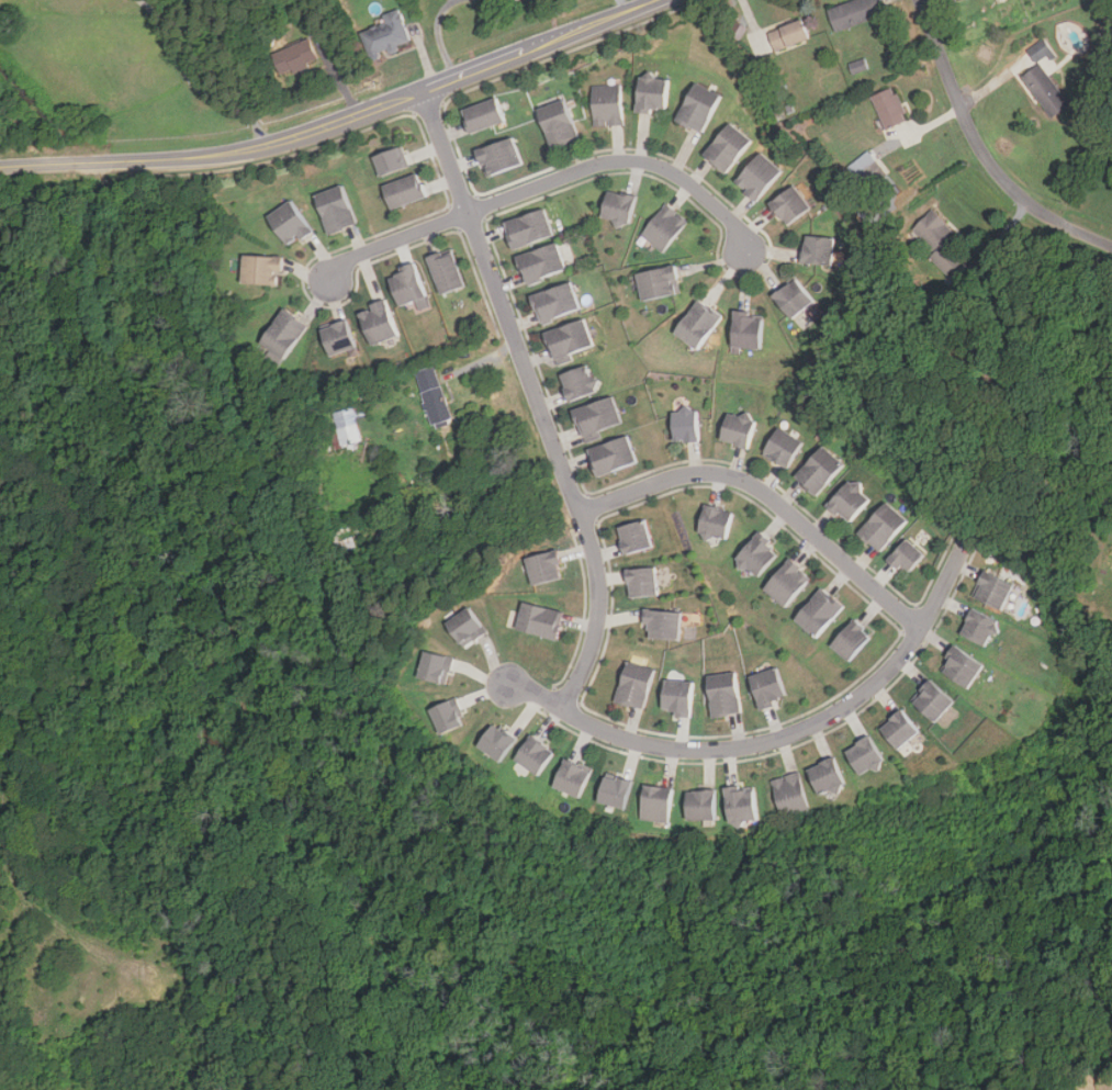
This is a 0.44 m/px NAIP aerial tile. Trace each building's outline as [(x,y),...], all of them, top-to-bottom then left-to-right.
[(886,15),(881,0),(854,0),(829,8),(835,30),(886,15)] [(412,44),(400,8),(383,13),(386,23),(361,32),(370,57),(412,44)] [(768,32),(775,50),(809,38),(802,20),(768,32)] [(319,60),(310,37),(272,54),(282,77),(319,60)] [(1029,50),(1037,61),(1052,50),(1043,40),(1029,50)] [(1052,117),(1070,104),(1041,63),(1022,77),(1052,117)] [(665,111),(665,76),(637,76),(637,111),(665,111)] [(700,132),(718,93),(692,82),(675,120),(700,132)] [(619,85),(592,86),(593,125),(620,124),(619,85)] [(873,97),(886,128),(908,119),(894,87),(873,97)] [(462,109),(470,133),(505,121),(496,97),(462,109)] [(537,109),(551,148),(579,138),(564,99),(537,109)] [(701,153),(723,171),(750,141),(729,122),(701,153)] [(523,164),(512,136),(475,150),(486,178),(523,164)] [(380,156),(389,178),(415,168),(406,146),(380,156)] [(849,167),(866,190),(887,173),(868,150),(849,167)] [(756,201),(780,170),(757,151),(733,182),(756,201)] [(433,198),(424,173),(389,187),(397,211),(433,198)] [(330,233),(358,222),(341,184),(315,195),(330,233)] [(770,200),(784,225),(809,210),(795,186),(770,200)] [(628,223),(633,195),(607,190),(600,217),(628,223)] [(313,229),(291,200),(268,216),(290,246),(313,229)] [(640,234),(661,252),(687,222),(665,203),(640,234)] [(552,236),(543,209),(504,221),(513,248),(552,236)] [(911,231),(952,270),(961,261),(948,249),(961,237),(932,210),(911,231)] [(832,265),(833,236),(805,235),(802,263),(832,265)] [(526,284),(565,271),(557,243),(517,255),(526,284)] [(440,294),(464,286),(452,248),(428,257),(440,294)] [(243,283),(281,283),(281,256),(243,256),(243,283)] [(389,271),(400,305),(426,296),(415,263),(389,271)] [(682,292),(675,265),(637,272),(643,300),(682,292)] [(813,302),(797,279),(774,294),(790,317),(813,302)] [(571,282),(531,294),(540,323),(580,311),(571,282)] [(697,349),(722,316),(699,299),(675,332),(697,349)] [(398,335),(386,300),(359,310),(372,345),(398,335)] [(307,325),(284,308),(260,342),(284,359),(307,325)] [(761,348),(761,312),(733,312),(733,348),(761,348)] [(546,330),(557,364),(571,360),(569,353),(593,346),(584,318),(546,330)] [(322,328),(330,355),(356,347),(347,319),(322,328)] [(570,401),(598,391),(588,363),(561,373),(570,401)] [(431,425),(452,418),(435,366),(415,372),(431,425)] [(603,437),(600,429),(621,424),(614,396),(575,407),(585,442),(603,437)] [(335,411),(340,447),(361,443),(355,407),(335,411)] [(673,440),(697,440),(697,411),(673,411),(673,440)] [(754,419),(727,412),(720,440),(748,448),(754,419)] [(762,454),(787,468),(800,440),(776,427),(762,454)] [(589,447),(596,474),(636,463),(628,437),(589,447)] [(842,465),(822,446),(794,474),(815,494),(842,465)] [(850,479),(827,504),(846,524),(870,497),(850,479)] [(880,552),(906,519),(884,502),(857,533),(880,552)] [(733,512),(705,505),(698,532),(726,540),(733,512)] [(617,527),(625,554),(652,547),(644,519),(617,527)] [(759,575),(778,551),(757,533),(738,559),(759,575)] [(887,558),(905,575),(923,555),(907,539),(887,558)] [(529,582),(559,582),(559,553),(529,553),(529,582)] [(811,578),(791,559),(764,586),(784,606),(811,578)] [(629,597),(658,595),(655,568),(627,569),(629,597)] [(1002,609),(1014,585),(986,571),(973,595),(1002,609)] [(816,638),(844,607),(823,587),(795,617),(816,638)] [(557,639),(563,611),(523,603),(517,630),(557,639)] [(486,631),(470,607),(447,622),(463,648),(486,631)] [(987,647),(1000,621),(973,608),(961,632),(987,647)] [(645,638),(679,638),(679,610),(645,610),(645,638)] [(831,644),(849,660),(872,634),(854,618),(831,644)] [(985,666),(956,644),(940,667),(968,688),(985,666)] [(429,651),(423,677),(451,686),(459,659),(429,651)] [(643,709),(654,668),(627,661),(616,701),(643,709)] [(787,699),(776,667),(751,676),(761,707),(787,699)] [(741,713),(737,672),(708,675),(712,717),(741,713)] [(663,713),(690,713),(692,681),(663,679),(663,713)] [(935,722),(955,701),(932,679),(912,699),(935,722)] [(436,708),(446,734),(469,727),(459,699),(436,708)] [(880,729),(900,750),(921,730),(901,709),(880,729)] [(499,722),(484,748),(508,763),(523,739),(499,722)] [(543,775),(560,751),(537,735),(520,760),(543,775)] [(862,776),(886,761),(870,735),(846,751),(862,776)] [(809,768),(821,795),(846,784),(834,757),(809,768)] [(596,772),(571,760),(559,786),(584,798),(596,772)] [(773,779),(783,818),(810,811),(800,772),(773,779)] [(610,773),(602,800),(633,810),(640,782),(610,773)] [(678,789),(652,784),(645,819),(673,823),(678,789)] [(733,822),(762,819),(759,785),(730,787),(733,822)] [(723,791),(694,791),(694,821),(723,821),(723,791)]
